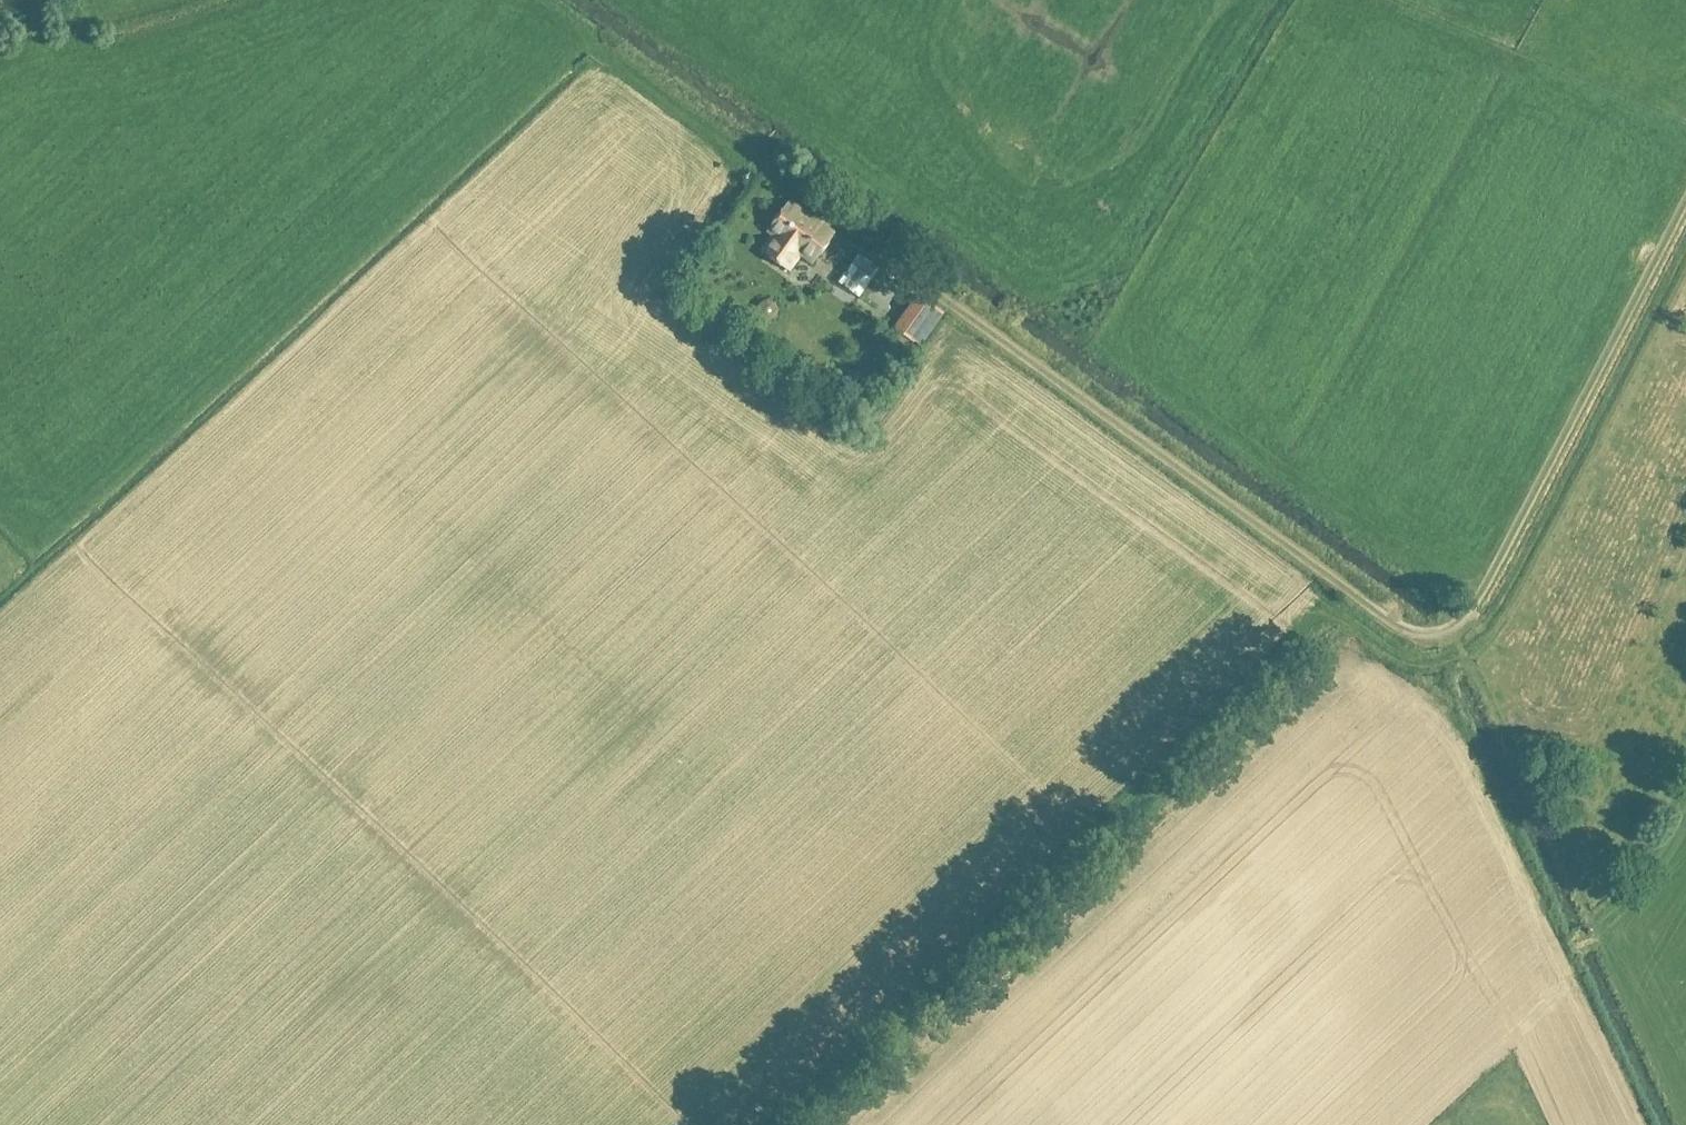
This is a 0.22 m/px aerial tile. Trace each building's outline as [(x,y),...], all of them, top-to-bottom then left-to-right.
[(790,271),(802,255),(812,261),(833,233),(788,200),(766,231),(771,234),(760,250),(790,271)] [(850,274),(865,284),(883,256),(868,246),(850,274)] [(911,324),(934,333),(948,297),(926,288),(911,324)]
